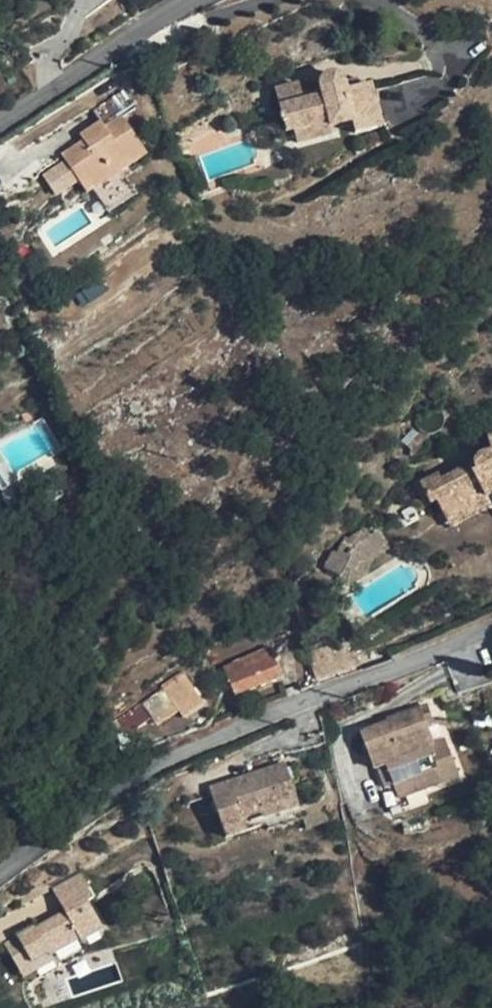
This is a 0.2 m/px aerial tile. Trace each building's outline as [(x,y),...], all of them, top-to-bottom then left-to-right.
[(337,73),(332,72),(328,73),(325,75),(323,78),(321,81),(321,84),(322,88),(302,92),(300,82),(275,89),(280,106),(286,131),(294,129),(330,120),(332,127),(352,122),(355,134),(381,127),(370,82),(360,84),(347,88),(344,81),(343,77),(340,75),(337,73)] [(360,84),(358,77),(344,81),(347,88),(360,84)] [(136,108),(124,91),(92,110),(100,121),(104,128),(84,141),(62,155),(87,193),(147,154),(123,117),(136,108)] [(209,132),(202,120),(180,133),(174,135),(182,154),(190,150),(185,139),(191,136),(194,141),(209,132)] [(332,127),(330,120),(294,129),(298,143),(333,134),(332,127)] [(104,128),(100,121),(80,135),(84,141),(104,128)] [(44,169),(52,194),(74,187),(66,162),(44,169)] [(488,436),(491,450),(483,452),(481,453),(478,454),(476,457),(475,462),(442,478),(439,472),(420,482),(430,503),(436,500),(443,515),(465,503),(467,507),(488,496),(491,494),(491,435),(488,436)] [(488,496),(467,507),(465,503),(443,515),(450,528),(491,506),(491,503),(488,496)] [(372,534),(366,526),(350,536),(350,537),(345,536),(337,551),(334,549),(325,567),(342,575),(358,543),(372,534)] [(390,548),(378,530),(372,534),(358,543),(342,575),(349,586),(365,577),(374,559),(390,548)] [(348,653),(343,638),(307,651),(316,679),(360,664),(355,651),(348,653)] [(281,676),(272,652),(260,656),(262,661),(227,676),(235,695),(281,676)] [(193,687),(182,671),(161,685),(162,688),(142,703),(151,715),(193,687)] [(193,687),(151,715),(157,725),(178,711),(183,718),(204,703),(193,687)] [(132,727),(151,715),(142,703),(125,714),(132,727)] [(385,728),(384,724),(362,732),(374,768),(379,766),(386,764),(389,772),(382,775),(387,789),(394,787),(398,798),(459,777),(447,742),(433,747),(427,727),(434,724),(428,706),(389,719),(390,722),(391,725),(385,728)] [(294,790),(285,764),(250,776),(252,783),(240,787),(238,780),(210,789),(226,837),(247,830),(243,817),(262,810),(259,801),(294,790)] [(386,764),(379,766),(382,775),(389,772),(386,764)] [(298,805),(294,790),(259,801),(262,810),(264,816),(298,805)] [(3,938),(19,974),(108,934),(80,873),(51,886),(62,911),(3,938)]
